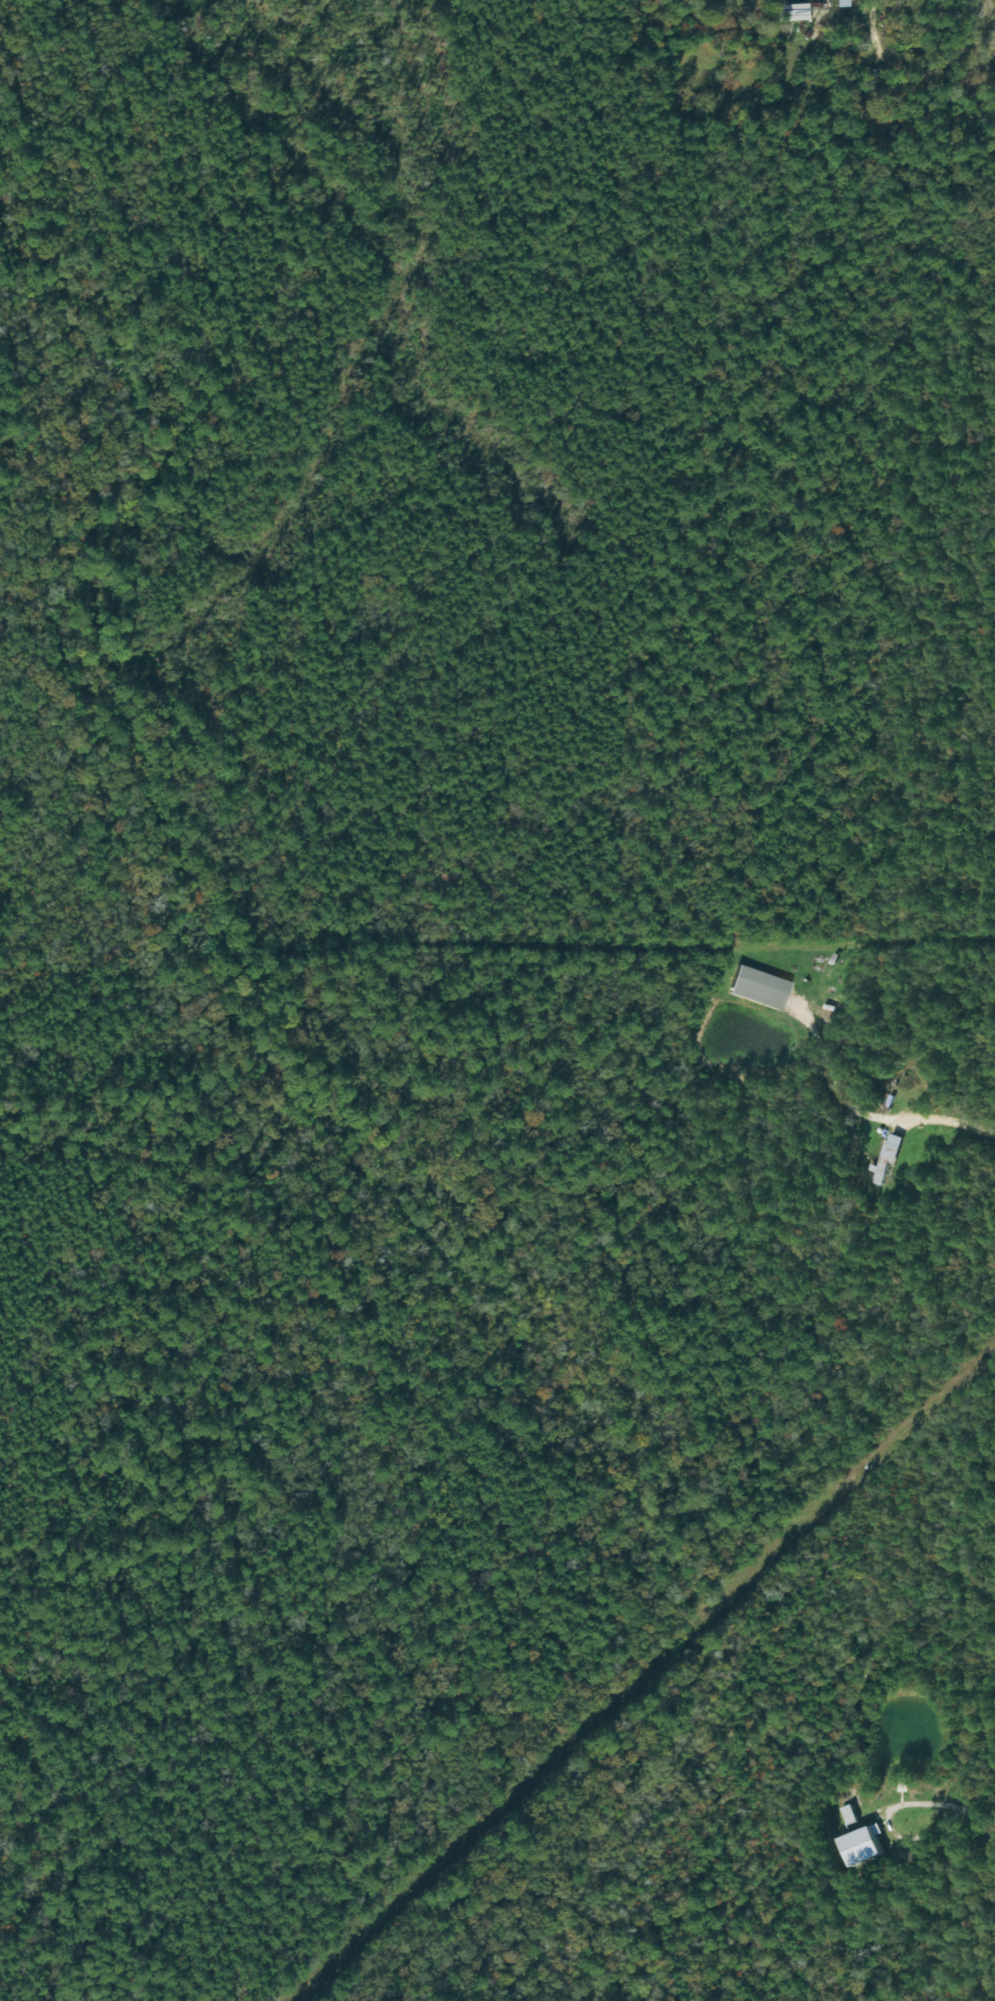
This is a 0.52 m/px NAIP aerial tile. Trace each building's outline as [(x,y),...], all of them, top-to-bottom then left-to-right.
[(729,995),(779,1009),(788,980),(738,966),(729,995)] [(855,1821),(850,1804),(839,1808),(844,1824),(855,1821)] [(880,1833),(877,1824),(837,1837),(846,1867),(883,1855),(876,1835),(880,1833)]
